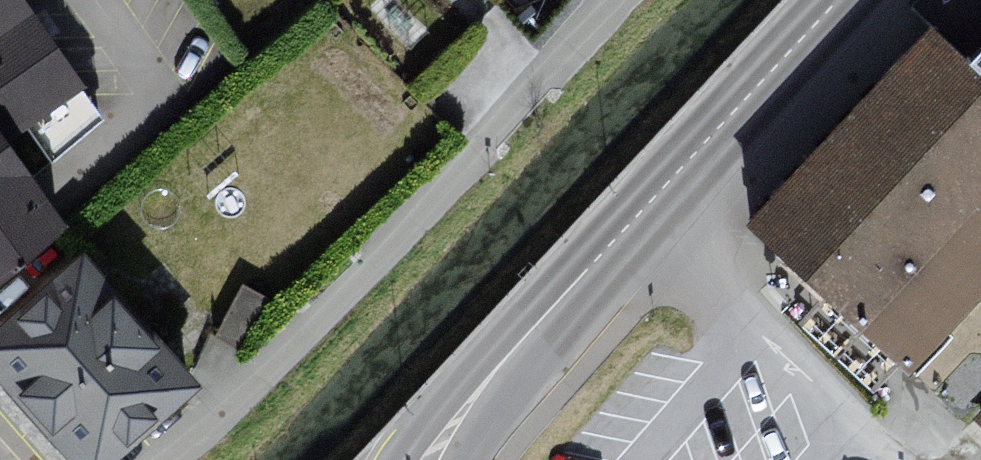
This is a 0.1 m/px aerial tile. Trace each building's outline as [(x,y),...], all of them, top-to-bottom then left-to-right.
[(80,230),(28,142),(92,92),(30,0),(0,0),(0,290),(80,230)] [(758,223),(917,369),(980,299),(980,76),(971,67),(934,33),(758,223)] [(971,67),(980,76),(980,56),(971,67)] [(0,335),(0,373),(76,459),(123,459),(205,388),(90,257),(0,335)]
